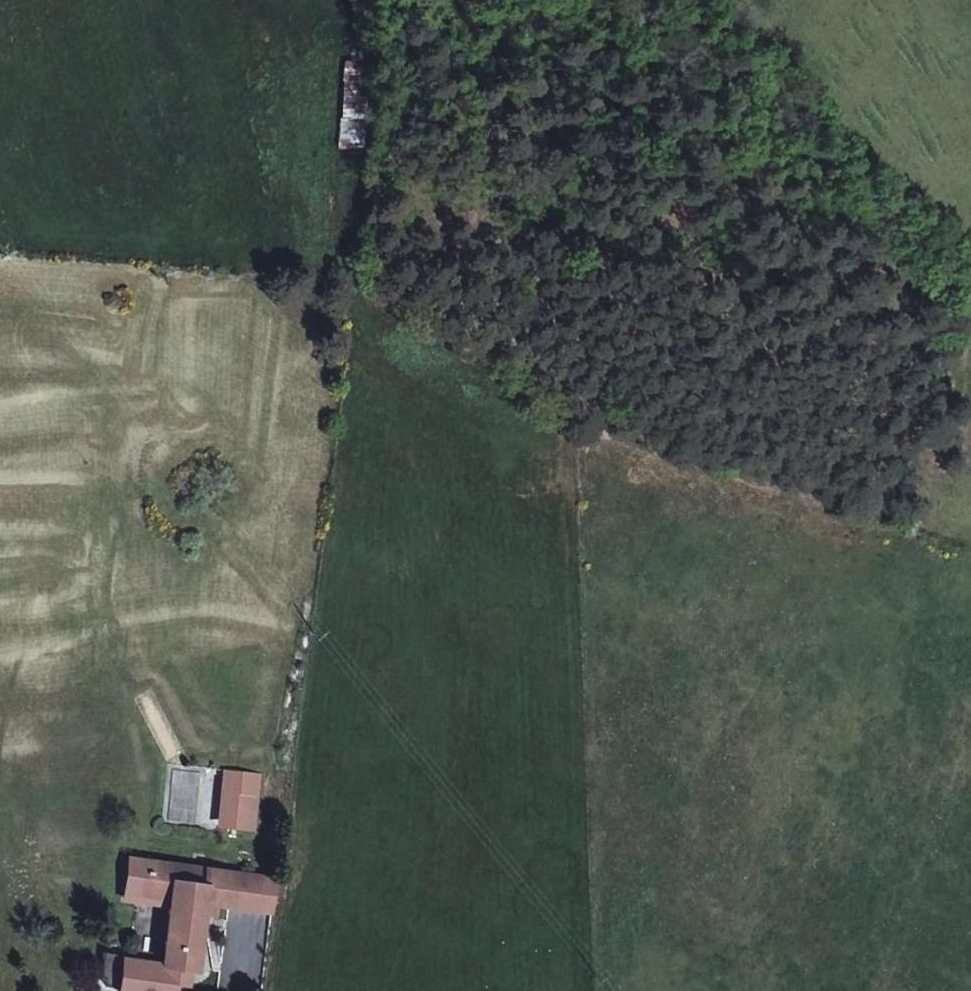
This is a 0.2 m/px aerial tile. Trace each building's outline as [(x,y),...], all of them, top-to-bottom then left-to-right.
[(230,825),(249,828),(258,773),(239,769),(230,825)] [(169,899),(172,865),(133,861),(130,895),(169,899)] [(213,903),(226,905),(230,872),(172,865),(169,899),(161,963),(192,966),(199,910),(200,901),(213,903)] [(256,875),(230,872),(226,905),(252,908),(256,875)] [(252,908),(274,911),(278,877),(256,875),(252,908)] [(200,901),(199,910),(212,912),(213,903),(200,901)]
